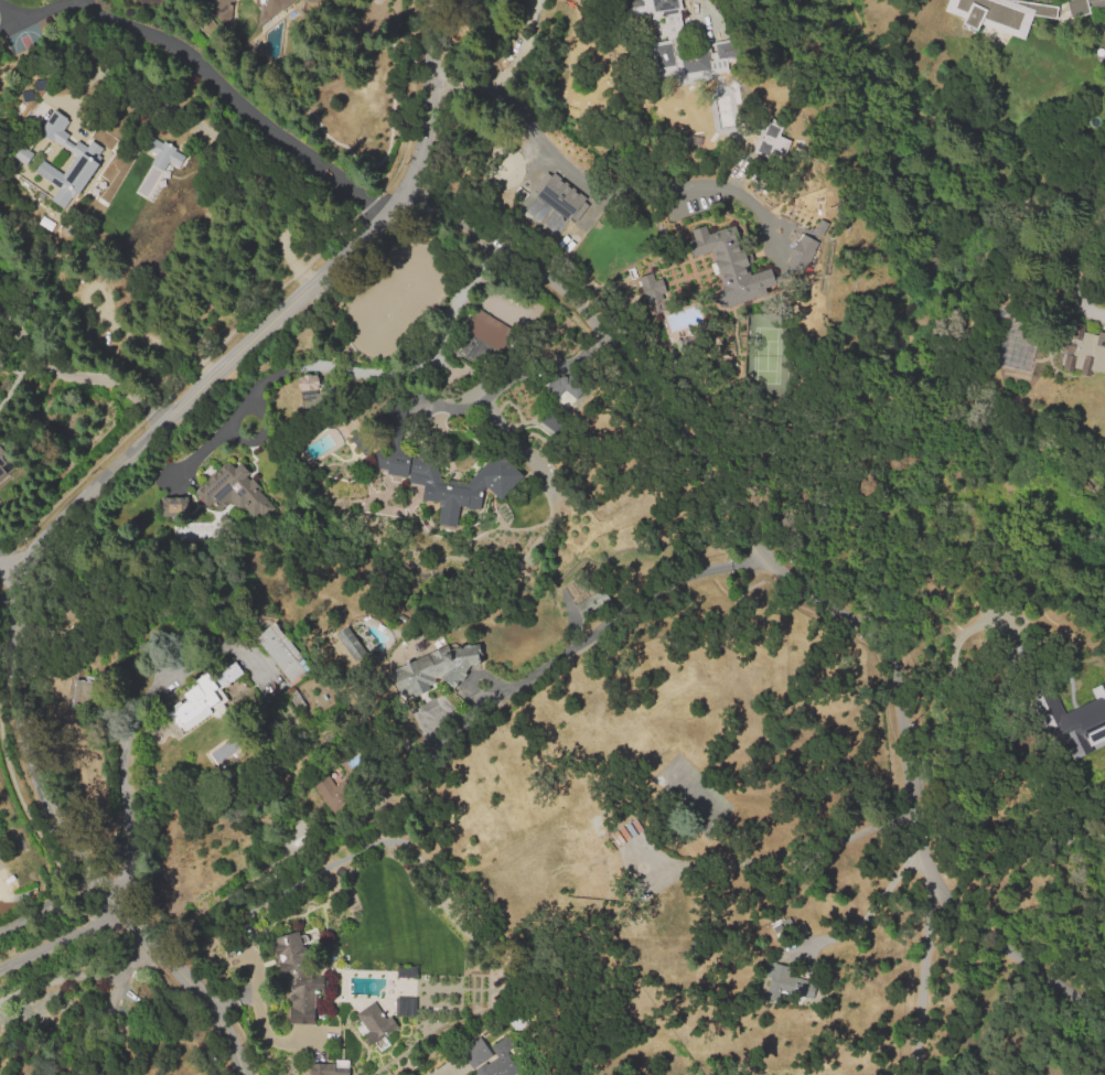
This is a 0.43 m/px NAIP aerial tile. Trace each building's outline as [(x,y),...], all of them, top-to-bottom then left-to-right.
[(219,10),(212,0),(232,0),(219,10)] [(265,11),(266,0),(284,0),(282,12),(265,11)] [(652,12),(650,0),(680,0),(690,60),(661,64),(657,42),(669,40),(664,10),(652,12)] [(1015,2),(1016,0),(1058,6),(1055,19),(1031,15),(1023,40),(979,23),(976,31),(974,30),(973,33),(964,31),(965,26),(961,25),(964,18),(944,11),(948,0),(1009,0),(1015,2)] [(1070,18),(1066,0),(1104,0),(1104,6),(1090,10),(1091,13),(1070,18)] [(54,108),(69,118),(62,130),(68,135),(65,139),(82,150),(77,157),(39,131),(54,108)] [(790,139),(778,136),(783,123),(765,117),(754,151),(783,161),(790,139)] [(144,149),(151,138),(161,143),(163,140),(176,148),(175,151),(185,157),(179,169),(168,162),(163,171),(150,163),(154,154),(144,149)] [(20,144),(33,153),(24,165),(11,157),(20,144)] [(98,163),(75,197),(71,195),(62,209),(50,201),(58,189),(34,172),(42,161),(66,178),(83,152),(98,163)] [(545,170),(530,192),(574,222),(589,199),(545,170)] [(777,291),(771,267),(748,274),(735,225),(707,232),(705,225),(690,229),(693,238),(688,240),(692,256),(711,251),(722,290),(714,292),(719,307),(777,291)] [(817,241),(799,233),(787,263),(804,270),(817,241)] [(653,279),(651,273),(639,275),(644,303),(666,299),(662,278),(653,279)] [(126,287),(121,304),(112,302),(117,284),(126,287)] [(475,310),(508,329),(496,350),(463,330),(475,310)] [(1098,332),(1104,334),(1104,375),(1090,373),(1088,376),(1080,375),(1081,370),(1072,368),(1071,375),(1062,373),(1063,367),(1062,367),(1064,361),(1062,361),(1065,346),(1066,346),(1070,332),(1073,333),(1075,323),(1084,324),(1082,335),(1096,337),(1098,332)] [(324,362),(334,363),(334,376),(323,375),(324,362)] [(554,404),(543,395),(561,372),(580,386),(572,395),(566,389),(554,404)] [(300,393),(298,380),(300,378),(303,375),(307,374),(311,374),(313,375),(315,376),(318,378),(319,391),(300,393)] [(407,473),(406,479),(372,472),(376,445),(388,448),(395,406),(406,408),(399,449),(411,451),(410,456),(416,458),(433,453),(442,485),(468,490),(476,481),(472,476),(498,450),(524,476),(498,501),(484,485),(478,491),(481,492),(478,512),(468,510),(468,508),(459,507),(455,529),(437,526),(440,506),(438,506),(438,503),(421,501),(423,486),(421,476),(407,473)] [(383,413),(389,425),(403,418),(397,406),(383,413)] [(540,428),(550,411),(567,422),(557,439),(540,428)] [(369,451),(361,459),(347,441),(356,433),(369,451)] [(14,471),(0,447),(0,480),(14,471)] [(269,503),(254,518),(244,508),(237,514),(228,505),(219,514),(211,504),(207,507),(195,494),(228,461),(235,469),(239,464),(249,474),(245,479),(248,482),(251,479),(261,488),(258,492),(269,503)] [(161,515),(187,515),(186,496),(160,497),(161,515)] [(608,605),(605,591),(574,599),(578,613),(608,605)] [(255,638),(277,620),(305,655),(302,658),(310,667),(290,682),(255,638)] [(334,634),(356,663),(368,654),(346,625),(334,634)] [(389,671),(448,645),(449,646),(479,646),(479,662),(479,666),(470,666),(453,690),(441,679),(435,682),(437,688),(405,703),(389,671)] [(169,713),(187,701),(183,695),(199,685),(196,680),(208,673),(212,677),(236,662),(245,676),(223,690),(229,700),(223,705),(224,707),(225,709),(225,712),(224,716),(222,717),(218,718),(215,718),(212,714),(185,732),(182,727),(179,729),(169,713)] [(1088,691),(1104,684),(1104,737),(1082,748),(1066,713),(1093,701),(1088,691)] [(311,786),(326,776),(333,787),(343,781),(354,797),(328,813),(311,786)] [(289,1023),(290,995),(272,938),(299,931),(317,985),(323,985),(323,992),(320,992),(320,995),(315,995),(314,1024),(289,1023)] [(769,960),(791,967),(788,975),(817,981),(814,998),(781,989),(779,1000),(765,997),(770,977),(764,976),(769,960)] [(373,1001),(377,1009),(386,1003),(393,1015),(390,1018),(403,1039),(374,1056),(354,1025),(361,1020),(356,1012),(373,1001)] [(533,1071),(526,1074),(478,1074),(474,1071),(485,1063),(486,1065),(497,1058),(490,1047),(507,1035),(533,1071)] [(480,1036),(493,1055),(475,1067),(462,1049),(480,1036)] [(309,1061),(308,1074),(347,1074),(348,1062),(309,1061)]
